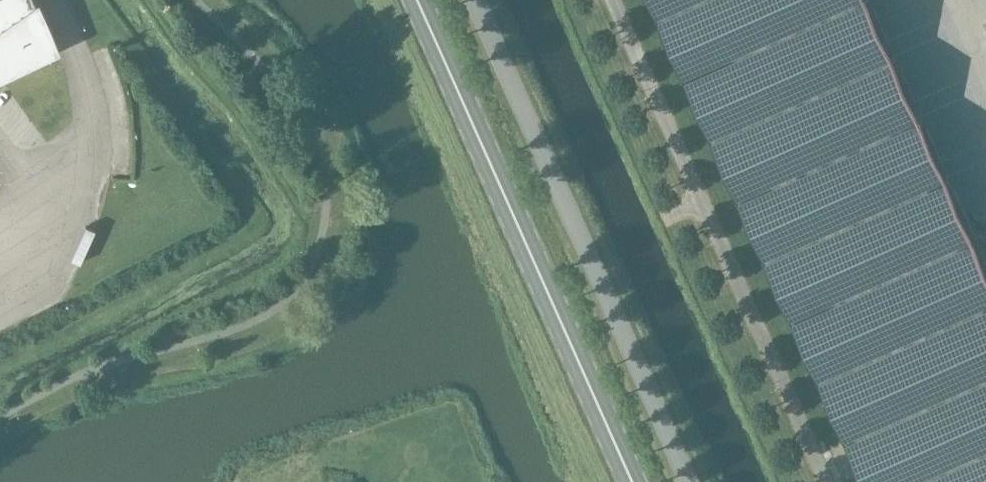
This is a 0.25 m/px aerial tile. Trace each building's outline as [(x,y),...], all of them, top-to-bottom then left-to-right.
[(3,70),(4,72),(17,63),(19,66),(32,56),(34,59),(49,47),(44,41),(49,38),(52,45),(51,45),(52,49),(54,48),(50,38),(41,16),(35,4),(33,0),(0,0),(0,72),(3,70)] [(670,44),(865,481),(985,481),(985,262),(870,0),(651,0),(670,44)]
